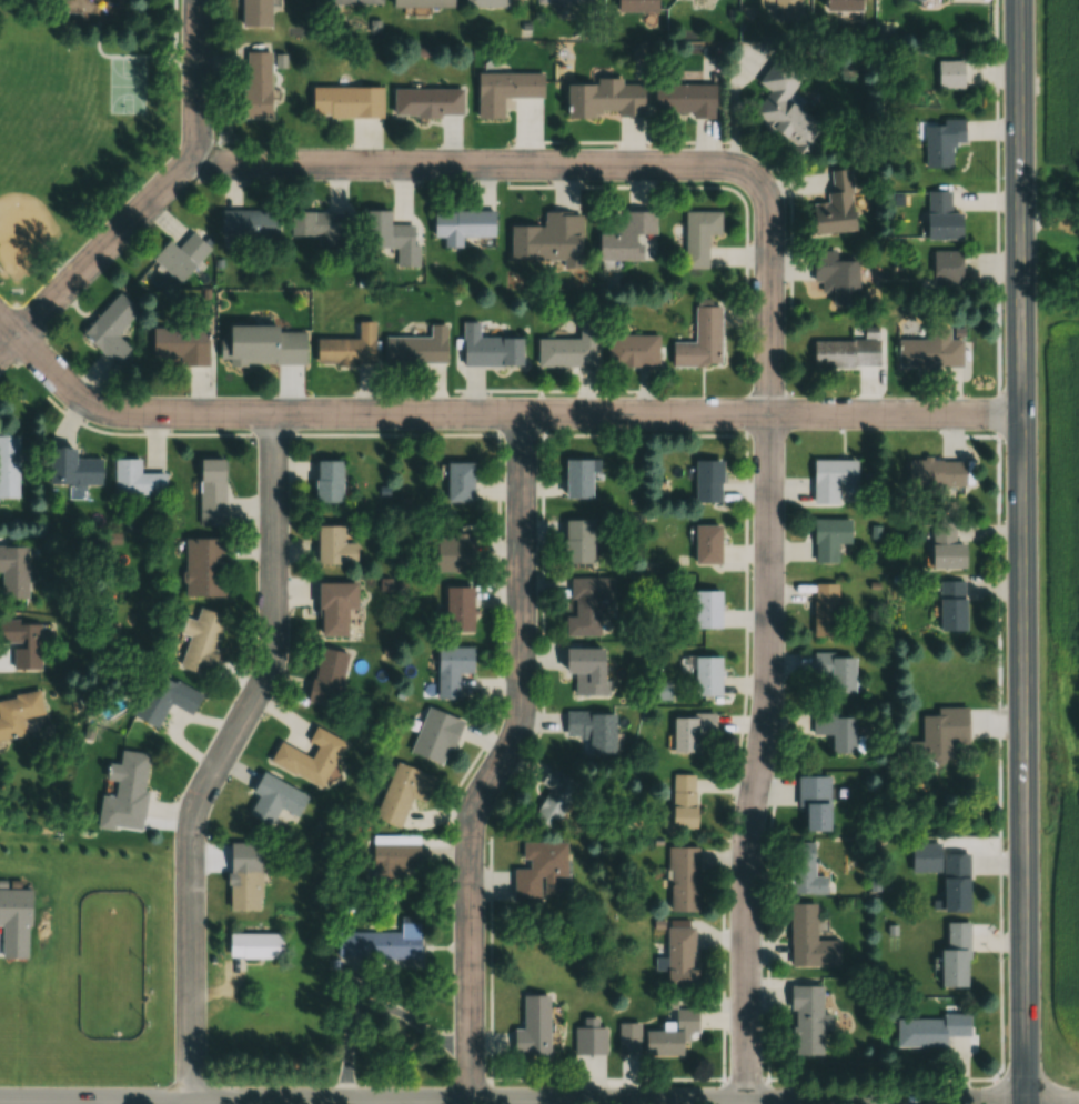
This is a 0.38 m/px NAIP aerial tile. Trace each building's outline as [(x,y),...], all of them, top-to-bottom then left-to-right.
[(241,26),(270,26),(270,0),(241,0),(241,26)] [(656,0),(613,0),(613,12),(656,12),(656,0)] [(756,9),(799,10),(799,0),(756,0),(756,9)] [(861,0),(822,0),(822,11),(861,11),(861,0)] [(245,119),(270,119),(271,51),(245,51),(245,119)] [(769,90),(753,115),(762,121),(759,126),(805,157),(824,127),(785,102),(805,72),(777,54),(758,83),(769,90)] [(955,64),(956,92),(929,92),(929,64),(955,64)] [(503,97),(542,97),(543,73),(477,73),(477,118),(503,118),(503,97)] [(643,116),(643,84),(622,84),(621,78),(595,79),(596,84),(566,84),(567,117),(643,116)] [(654,84),(653,116),(715,117),(715,85),(654,84)] [(382,87),(310,87),(310,118),(382,118),(382,87)] [(393,89),(393,116),(462,116),(462,89),(393,89)] [(955,123),(955,148),(944,148),(944,173),(916,173),(916,123),(955,123)] [(829,170),(830,202),(811,202),(812,233),(854,232),(852,169),(829,170)] [(941,197),(940,219),(954,220),(952,244),(917,242),(920,195),(941,197)] [(220,210),(220,237),(278,237),(278,210),(220,210)] [(316,237),(316,247),(340,247),(340,237),(347,237),(347,211),(289,211),(289,237),(316,237)] [(364,211),(364,248),(413,248),(413,224),(388,224),(388,211),(364,211)] [(433,237),(443,237),(443,247),(461,247),(461,237),(493,237),(493,211),(433,211),(433,237)] [(642,260),(642,234),(655,234),(655,211),(624,212),(624,223),(610,223),(610,234),(597,234),(597,260),(642,260)] [(684,268),(707,268),(707,234),(720,234),(720,211),(684,211),(684,268)] [(509,259),(562,259),(562,268),(580,268),(580,213),(544,213),(544,227),(510,226),(509,259)] [(210,248),(192,232),(177,248),(167,239),(150,258),(179,283),(210,248)] [(813,282),(822,282),(822,289),(831,289),(831,305),(856,305),(857,261),(835,260),(836,251),(813,250),(813,282)] [(954,257),(954,288),(922,288),(922,257),(954,257)] [(81,334),(115,364),(130,347),(116,334),(138,310),(119,292),(81,334)] [(720,305),(695,305),(695,343),(671,343),(671,367),(720,367),(720,305)] [(374,364),(374,321),(358,321),(358,337),(315,337),(316,364),(374,364)] [(537,339),(537,367),(596,367),(596,322),(579,322),(579,339),(537,339)] [(385,364),(446,364),(446,324),(429,324),(429,336),(385,336),(385,364)] [(152,327),(152,357),(184,356),(184,365),(208,364),(208,327),(152,327)] [(226,327),(226,363),(304,364),(305,328),(226,327)] [(812,368),(877,368),(877,327),(865,327),(865,340),(812,340),(812,368)] [(658,335),(607,335),(607,367),(658,367),(658,335)] [(522,367),(522,337),(462,337),(462,367),(522,367)] [(954,345),(954,374),(898,374),(897,345),(954,345)] [(18,498),(18,436),(0,436),(0,498),(18,498)] [(47,485),(101,484),(101,458),(74,458),(74,448),(46,448),(47,485)] [(140,459),(113,459),(113,494),(165,494),(165,472),(140,472),(140,459)] [(198,526),(224,526),(224,459),(198,459),(198,526)] [(341,460),(314,460),(314,503),(341,503),(341,460)] [(592,460),(563,460),(563,499),(592,499),(592,460)] [(856,460),(813,460),(813,503),(839,503),(839,494),(856,494),(856,460)] [(694,503),(721,503),(721,461),(694,461),(694,503)] [(444,503),(472,503),(472,462),(444,462),(444,503)] [(956,464),(956,496),(901,494),(902,463),(956,464)] [(851,543),(851,519),(814,519),(814,562),(837,562),(837,543),(851,543)] [(591,520),(563,520),(563,563),(591,563),(591,520)] [(955,550),(955,574),(922,574),(922,520),(946,520),(946,550),(955,550)] [(316,564),(354,564),(354,543),(341,543),(341,525),(316,525),(316,564)] [(720,525),(693,525),(693,564),(720,564),(720,525)] [(470,537),(426,537),(426,572),(470,572),(470,537)] [(184,538),(184,596),(224,596),(224,538),(184,538)] [(0,545),(0,599),(28,599),(28,545),(0,545)] [(598,598),(611,598),(611,577),(569,577),(569,615),(566,615),(566,637),(598,636),(598,598)] [(317,583),(317,636),(345,636),(345,609),(355,609),(355,583),(317,583)] [(814,636),(838,636),(838,583),(814,583),(814,636)] [(932,584),(958,585),(958,642),(931,642),(932,584)] [(471,586),(444,586),(444,631),(471,631),(471,586)] [(693,628),(720,628),(720,590),(693,590),(693,628)] [(186,639),(177,667),(207,677),(226,617),(198,607),(194,620),(183,616),(177,637),(186,639)] [(41,670),(41,620),(0,620),(0,643),(14,643),(14,670),(41,670)] [(347,654),(318,647),(306,701),(335,707),(347,654)] [(471,648),(436,648),(436,699),(458,699),(458,673),(471,673),(471,648)] [(603,679),(603,649),(563,649),(563,673),(574,673),(574,696),(608,696),(608,679),(603,679)] [(855,655),(814,655),(814,693),(855,693),(855,655)] [(720,695),(720,656),(694,656),(694,695),(720,695)] [(157,729),(168,705),(191,715),(201,692),(154,671),(133,718),(157,729)] [(40,691),(0,698),(0,740),(26,735),(23,718),(44,714),(40,691)] [(444,766),(461,720),(426,708),(409,753),(444,766)] [(587,754),(613,754),(613,712),(565,712),(565,736),(587,736),(587,754)] [(855,717),(834,717),(834,712),(812,712),(812,735),(831,735),(831,754),(855,754),(855,717)] [(912,721),(930,721),(930,713),(961,713),(961,744),(940,744),(940,769),(912,769),(912,721)] [(715,715),(673,714),(672,752),(698,752),(698,735),(715,735),(715,715)] [(320,789),(344,742),(314,727),(306,741),(316,746),(310,758),(278,742),(268,762),(320,789)] [(111,815),(142,819),(150,754),(120,750),(118,764),(109,763),(107,780),(115,781),(111,815)] [(435,776),(394,762),(373,820),(399,829),(410,797),(425,803),(435,776)] [(580,785),(549,767),(539,783),(549,789),(532,817),(553,830),(580,785)] [(297,817),(307,795),(260,773),(250,792),(256,795),(247,815),(271,827),(279,809),(297,817)] [(695,828),(696,773),(671,773),(671,828),(695,828)] [(799,831),(829,831),(829,776),(799,776),(799,831)] [(419,868),(418,836),(375,836),(375,880),(393,880),(393,868),(419,868)] [(513,868),(513,903),(540,903),(540,894),(556,894),(556,876),(567,876),(567,842),(524,841),(524,868),(513,868)] [(792,894),(816,894),(816,841),(792,841),(792,894)] [(932,841),(932,852),(959,852),(960,919),(936,919),(936,873),(902,873),(902,841),(932,841)] [(668,847),(668,911),(698,911),(698,847),(668,847)] [(816,940),(815,903),(789,903),(789,967),(838,966),(838,940),(816,940)] [(335,960),(419,960),(419,926),(400,925),(400,932),(336,931),(335,960)] [(960,926),(959,994),(931,994),(931,955),(940,955),(940,926),(960,926)] [(696,986),(696,927),(666,927),(667,987),(696,986)] [(228,958),(281,958),(281,933),(228,933),(228,958)] [(822,1014),(822,986),(791,986),(791,1054),(822,1054),(822,1031),(831,1031),(831,1014),(822,1014)] [(513,1030),(513,1056),(549,1056),(549,995),(523,995),(523,1030),(513,1030)] [(675,1030),(644,1030),(644,1055),(682,1055),(682,1037),(684,1037),(684,1031),(698,1031),(698,1009),(675,1009),(675,1030)] [(964,1020),(964,1041),(938,1041),(938,1052),(889,1052),(889,1026),(937,1026),(937,1020),(964,1020)] [(606,1027),(574,1027),(575,1055),(606,1055),(606,1027)]
